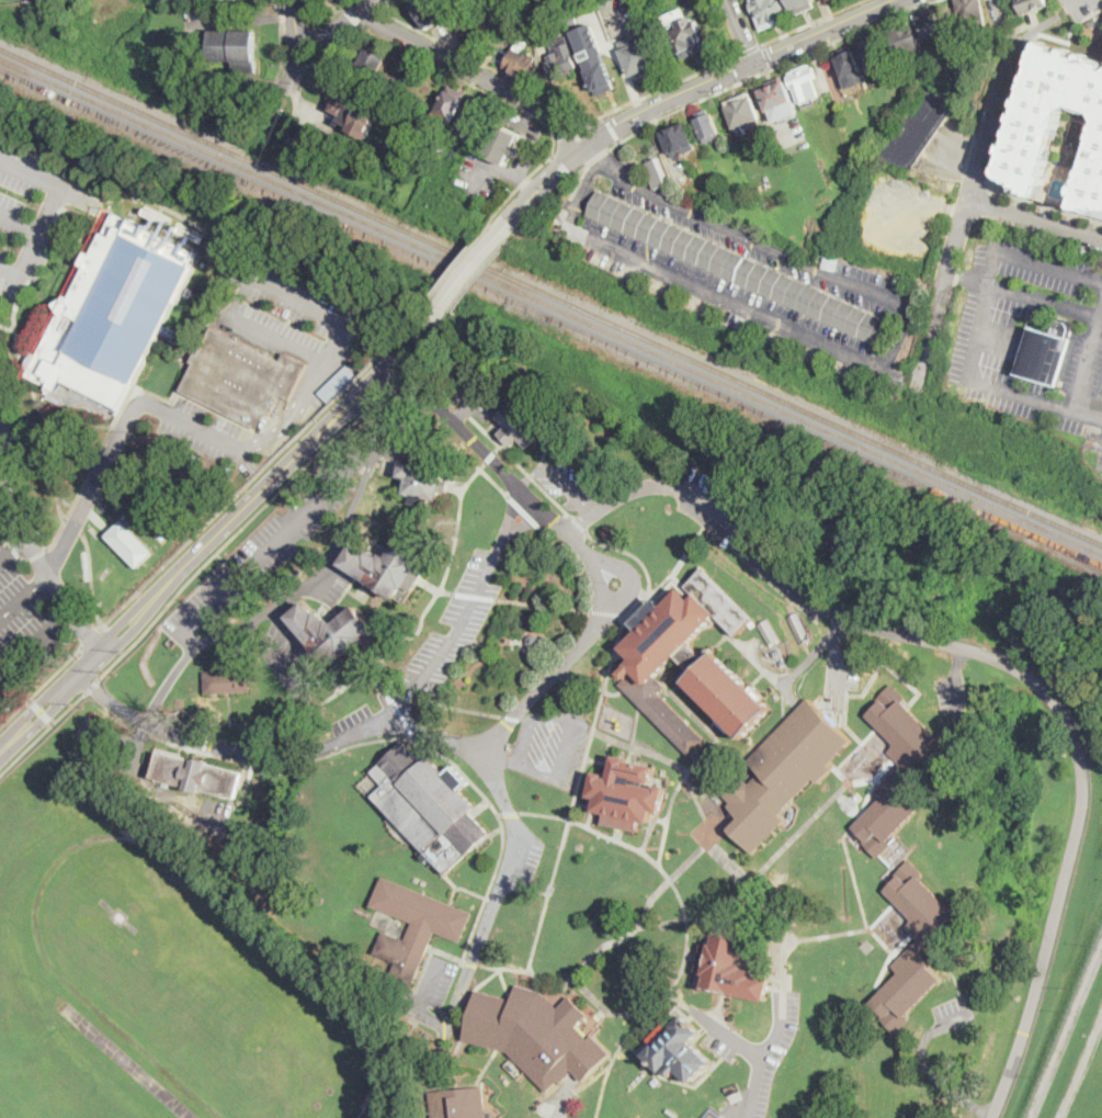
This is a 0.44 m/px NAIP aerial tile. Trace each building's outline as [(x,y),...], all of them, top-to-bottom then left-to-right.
[(412,7),(422,0),(454,0),(459,9),(450,15),(447,12),(435,20),(438,23),(428,30),(412,7)] [(763,32),(749,0),(782,0),(791,20),(763,32)] [(796,16),(789,0),(814,0),(817,7),(796,16)] [(962,31),(957,0),(982,0),(987,26),(962,31)] [(1020,21),(1012,0),(1037,0),(1039,8),(1033,11),(1035,15),(1020,21)] [(950,35),(939,38),(936,35),(927,39),(918,14),(943,5),(952,30),(948,31),(950,35)] [(683,13),(685,20),(693,18),(695,21),(697,20),(709,47),(683,59),(677,44),(673,45),(669,32),(672,31),(668,20),(683,13)] [(908,21),(910,26),(913,25),(924,53),(902,61),(891,33),(894,32),(893,27),(908,21)] [(598,95),(571,30),(591,22),(616,87),(598,95)] [(255,30),(255,74),(234,74),(234,61),(212,63),(212,30),(255,30)] [(573,75),(560,79),(559,76),(553,78),(547,63),(549,61),(547,56),(554,54),(549,43),(566,37),(577,69),(572,71),(573,75)] [(877,37),(878,43),(882,42),(884,48),(886,47),(890,59),(888,59),(890,67),(889,67),(890,72),(876,78),(875,74),(870,75),(861,49),(863,48),(861,43),(877,37)] [(539,66),(532,81),(504,68),(518,41),(525,38),(530,41),(525,50),(537,57),(534,64),(539,66)] [(635,81),(621,52),(646,39),(660,69),(635,81)] [(1041,39),(1002,172),(1009,179),(1016,182),(1014,189),(1039,197),(1065,111),(1072,108),(1092,113),(1095,121),(1077,182),(1073,181),(1070,191),(1073,192),(1070,205),(1101,216),(1101,59),(1041,39)] [(986,53),(974,60),(967,48),(979,42),(986,53)] [(385,57),(375,79),(355,69),(366,47),(385,57)] [(865,83),(848,90),(834,54),(852,47),(865,83)] [(815,98),(800,103),(788,72),(813,63),(818,78),(814,80),(816,84),(811,87),(815,98)] [(774,124),(759,87),(782,77),(797,114),(774,124)] [(343,86),(364,95),(366,92),(385,102),(366,139),(346,129),(349,126),(339,121),(341,115),(331,111),(343,86)] [(467,94),(453,121),(446,117),(445,122),(434,116),(450,86),(467,94)] [(977,104),(974,118),(953,113),(916,168),(878,157),(924,89),(977,104)] [(762,125),(739,134),(737,128),(734,129),(724,102),(752,92),(762,118),(760,120),(762,125)] [(484,108),(469,137),(455,129),(469,100),(484,108)] [(720,134),(704,140),(695,121),(713,113),(720,134)] [(673,158),(663,132),(688,123),(697,149),(673,158)] [(522,149),(519,157),(512,154),(507,166),(484,154),(498,124),(521,135),(515,146),(522,149)] [(425,151),(422,157),(417,154),(420,148),(425,151)] [(668,183),(655,189),(645,163),(658,158),(668,183)] [(895,323),(884,348),(587,215),(598,190),(895,323)] [(160,330),(134,383),(121,408),(64,380),(58,391),(33,379),(29,376),(37,359),(60,312),(55,304),(68,296),(72,298),(88,268),(82,264),(89,251),(94,255),(109,227),(115,214),(115,213),(197,255),(192,267),(196,269),(179,304),(177,303),(166,324),(160,330)] [(1076,323),(1056,386),(1016,374),(1031,327),(1050,334),(1056,316),(1076,323)] [(211,334),(214,326),(282,361),(285,353),(308,364),(291,400),(282,396),(272,416),(268,414),(259,430),(257,429),(181,391),(194,363),(192,360),(211,334)] [(356,375),(328,403),(318,393),(346,365),(356,375)] [(530,394),(544,408),(532,420),(544,432),(529,449),(519,440),(513,447),(505,440),(499,433),(507,427),(497,417),(512,400),(518,406),(530,394)] [(447,494),(442,493),(440,502),(432,500),(431,507),(411,504),(413,495),(406,494),(408,478),(399,476),(404,462),(445,471),(444,482),(450,483),(447,494)] [(154,553),(137,568),(107,535),(124,520),(154,553)] [(428,550),(420,563),(429,568),(421,580),(413,592),(405,587),(397,599),(342,564),(354,544),(367,552),(370,549),(382,556),(384,553),(388,556),(402,534),(428,550)] [(704,569),(752,620),(737,635),(716,614),(689,642),(707,660),(716,653),(771,709),(741,738),(685,681),(695,673),(677,655),(656,676),(664,685),(658,691),(707,741),(692,756),(623,687),(636,674),(627,665),(633,659),(621,647),(639,630),(632,623),(656,598),(663,606),(681,588),(692,600),(697,596),(688,586),(704,569)] [(307,602),(316,613),(319,610),(328,621),(331,619),(336,623),(355,606),(375,629),(363,639),(370,646),(346,665),(340,657),(330,666),(288,617),(307,602)] [(810,640),(800,644),(788,618),(798,612),(810,640)] [(781,640),(771,645),(759,625),(769,620),(781,640)] [(535,648),(534,648),(531,647),(530,646),(527,643),(527,641),(529,637),(530,636),(532,634),(535,634),(538,635),(539,636),(542,640),(542,642),(541,645),(539,646),(535,648)] [(480,646),(476,652),(470,648),(475,643),(480,646)] [(206,694),(205,673),(250,669),(251,692),(206,694)] [(893,845),(879,859),(863,843),(866,839),(854,827),(883,799),(875,790),(901,764),(889,752),(897,745),(867,715),(882,701),(877,697),(893,682),(907,698),(904,701),(940,738),(927,750),(930,754),(905,779),(916,791),(914,792),(925,804),(889,842),(893,845)] [(819,783),(816,779),(780,815),(786,821),(754,854),(729,829),(740,818),(728,805),(731,802),(722,792),(740,772),(750,783),(760,773),(748,761),(810,699),(853,742),(829,766),(833,769),(819,783)] [(423,763),(429,756),(446,773),(453,767),(468,783),(461,790),(477,806),(470,813),(489,832),(446,873),(432,858),(427,862),(422,857),(427,852),(373,797),(385,786),(373,771),(404,742),(423,763)] [(236,799),(152,778),(159,753),(242,773),(236,799)] [(656,767),(652,783),(635,780),(635,783),(655,788),(656,786),(667,788),(662,812),(654,811),(651,823),(643,821),(640,833),(603,825),(605,813),(594,811),(598,798),(591,797),(595,772),(605,773),(605,777),(610,778),(614,756),(629,759),(629,763),(656,767)] [(910,1020),(896,1034),(882,1018),(884,1016),(871,1002),(900,972),(894,965),(920,939),(908,927),(914,919),(885,891),(900,876),(896,872),(909,859),(923,873),(920,877),(957,914),(944,926),(947,929),(922,955),(933,965),(931,968),(943,980),(906,1017),(910,1020)] [(472,914),(459,941),(435,931),(412,989),(389,979),(397,962),(375,953),(384,931),(406,940),(413,923),(371,905),(383,877),(472,914)] [(746,937),(740,963),(746,964),(746,969),(759,971),(758,975),(772,978),(768,1002),(704,990),(707,975),(705,975),(705,972),(696,971),(702,944),(713,946),(716,931),(746,937)] [(542,992),(559,1007),(570,996),(589,1016),(577,1026),(589,1038),(593,1035),(612,1054),(584,1082),(571,1069),(570,1071),(572,1073),(561,1084),(558,1082),(548,1092),(508,1052),(464,1040),(477,991),(512,1000),(518,984),(542,992)] [(683,1015),(702,1032),(692,1042),(713,1062),(692,1083),(672,1063),(662,1073),(645,1055),(654,1046),(648,1040),(669,1019),(673,1025),(683,1015)] [(482,1086),(485,1117),(433,1117),(430,1092),(482,1086)]
